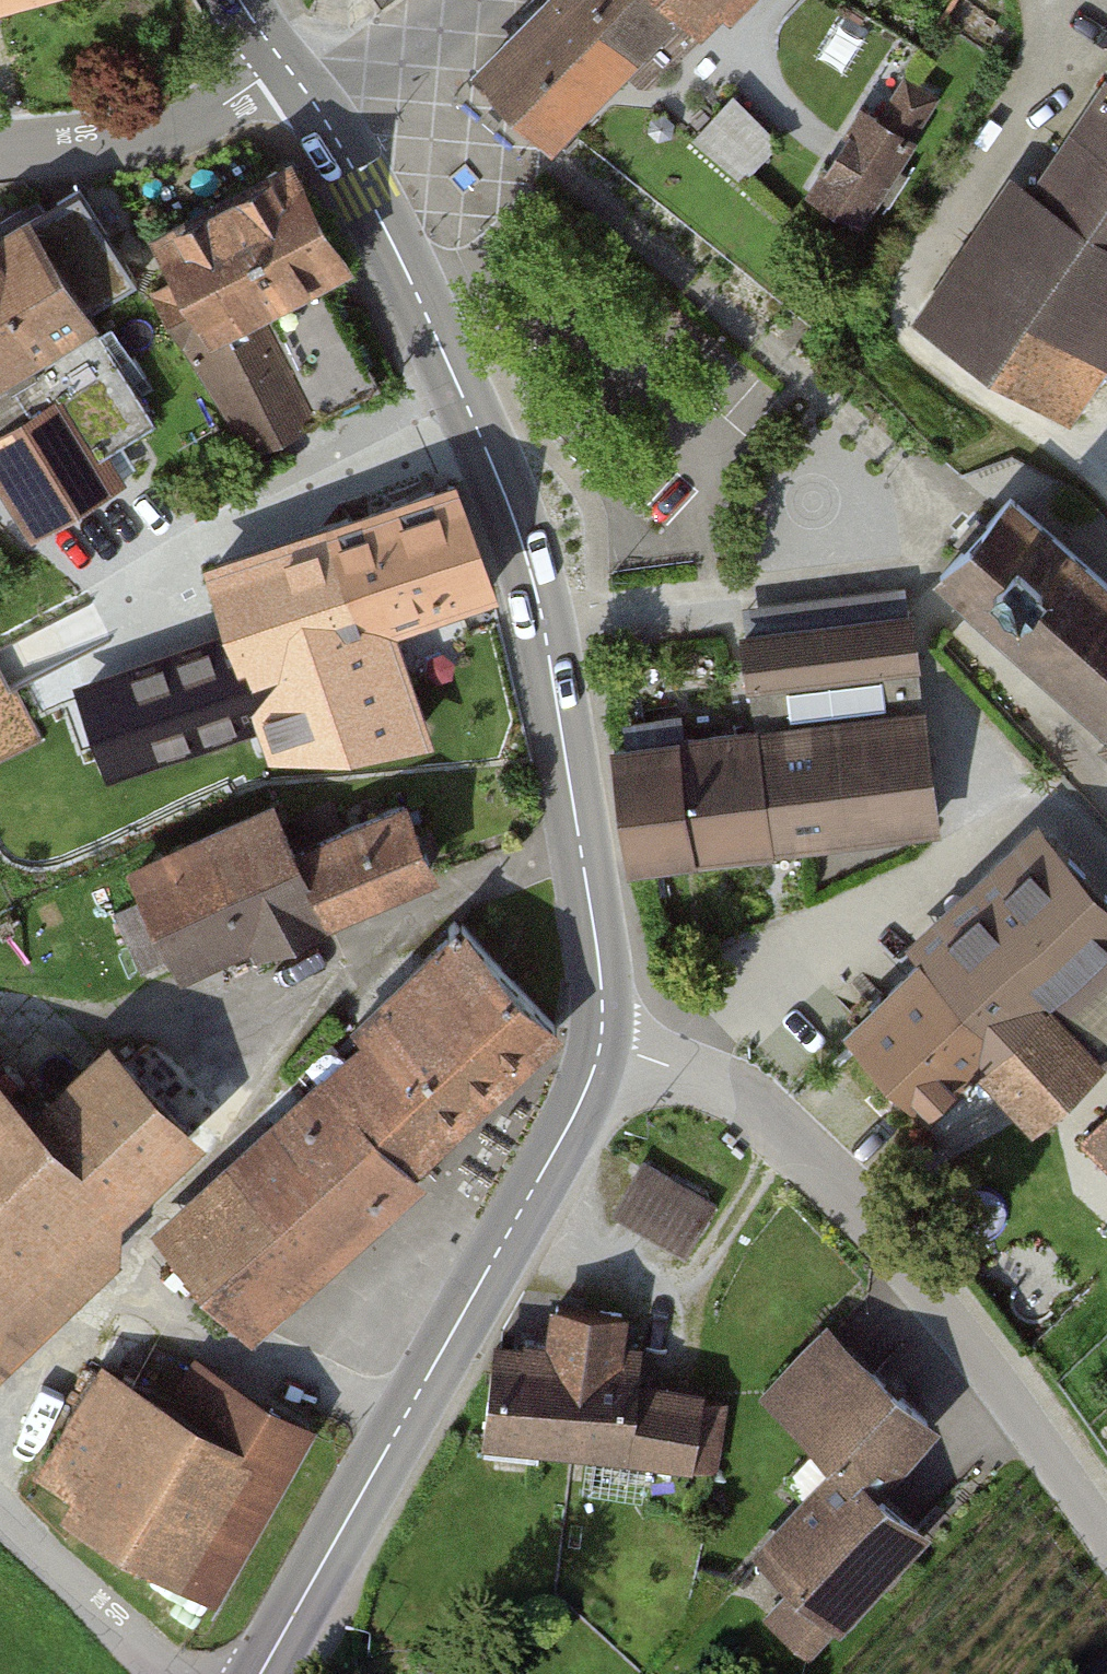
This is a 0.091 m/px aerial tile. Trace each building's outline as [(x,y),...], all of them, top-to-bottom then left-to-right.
[(479,70),(548,139),(678,10),(688,17),(699,8),(711,18),(721,8),(729,14),(743,0),(550,0),(479,70)] [(812,193),(856,220),(872,194),(890,205),(910,173),(890,161),(931,96),(906,81),(883,117),(866,106),(812,193)] [(949,332),(1069,410),(1106,354),(1106,96),(949,332)] [(777,134),(733,97),(703,132),(748,169),(777,134)] [(278,168),(160,235),(182,277),(150,294),(250,450),(377,386),(319,273),(343,258),(297,173),(278,168)] [(0,237),(0,474),(33,528),(118,477),(102,450),(151,419),(85,312),(136,280),(79,189),(0,237)] [(489,587),(448,477),(210,564),(288,776),(428,725),(390,623),(489,587)] [(939,576),(1106,725),(1106,584),(1009,496),(985,525),(977,519),(957,541),(965,548),(939,576)] [(745,629),(758,733),(680,742),(677,720),(625,726),(627,747),(614,748),(629,863),(939,826),(912,608),(745,629)] [(259,808),(115,865),(161,983),(305,927),(259,808)] [(308,861),(338,927),(443,881),(413,814),(308,861)] [(1052,828),(845,1028),(927,1113),(984,1057),(1040,1114),(1093,1063),(1037,1006),(1106,939),(1106,885),(1052,828)] [(241,1319),(557,1025),(460,922),(353,1022),(376,1046),(167,1240),(241,1319)] [(188,1132),(109,1051),(37,1120),(0,1082),(0,1312),(188,1132)] [(1086,1139),(1106,1159),(1106,1118),(1086,1139)] [(713,1190),(640,1153),(610,1213),(683,1250),(713,1190)] [(492,1330),(481,1434),(692,1457),(702,1391),(702,1378),(641,1371),(644,1337),(623,1335),(627,1302),(548,1294),(544,1329),(523,1327),(522,1334),(492,1330)] [(940,1411),(826,1317),(758,1390),(835,1455),(853,1471),(864,1459),(885,1478),(940,1411)] [(212,1593),(317,1420),(191,1345),(164,1389),(102,1351),(33,1465),(69,1486),(59,1501),(212,1593)] [(702,1391),(692,1457),(692,1461),(718,1465),(728,1394),(702,1391)] [(853,1471),(835,1455),(753,1545),(793,1581),(763,1612),(810,1655),(933,1522),(885,1478),(864,1459),(853,1471)]
